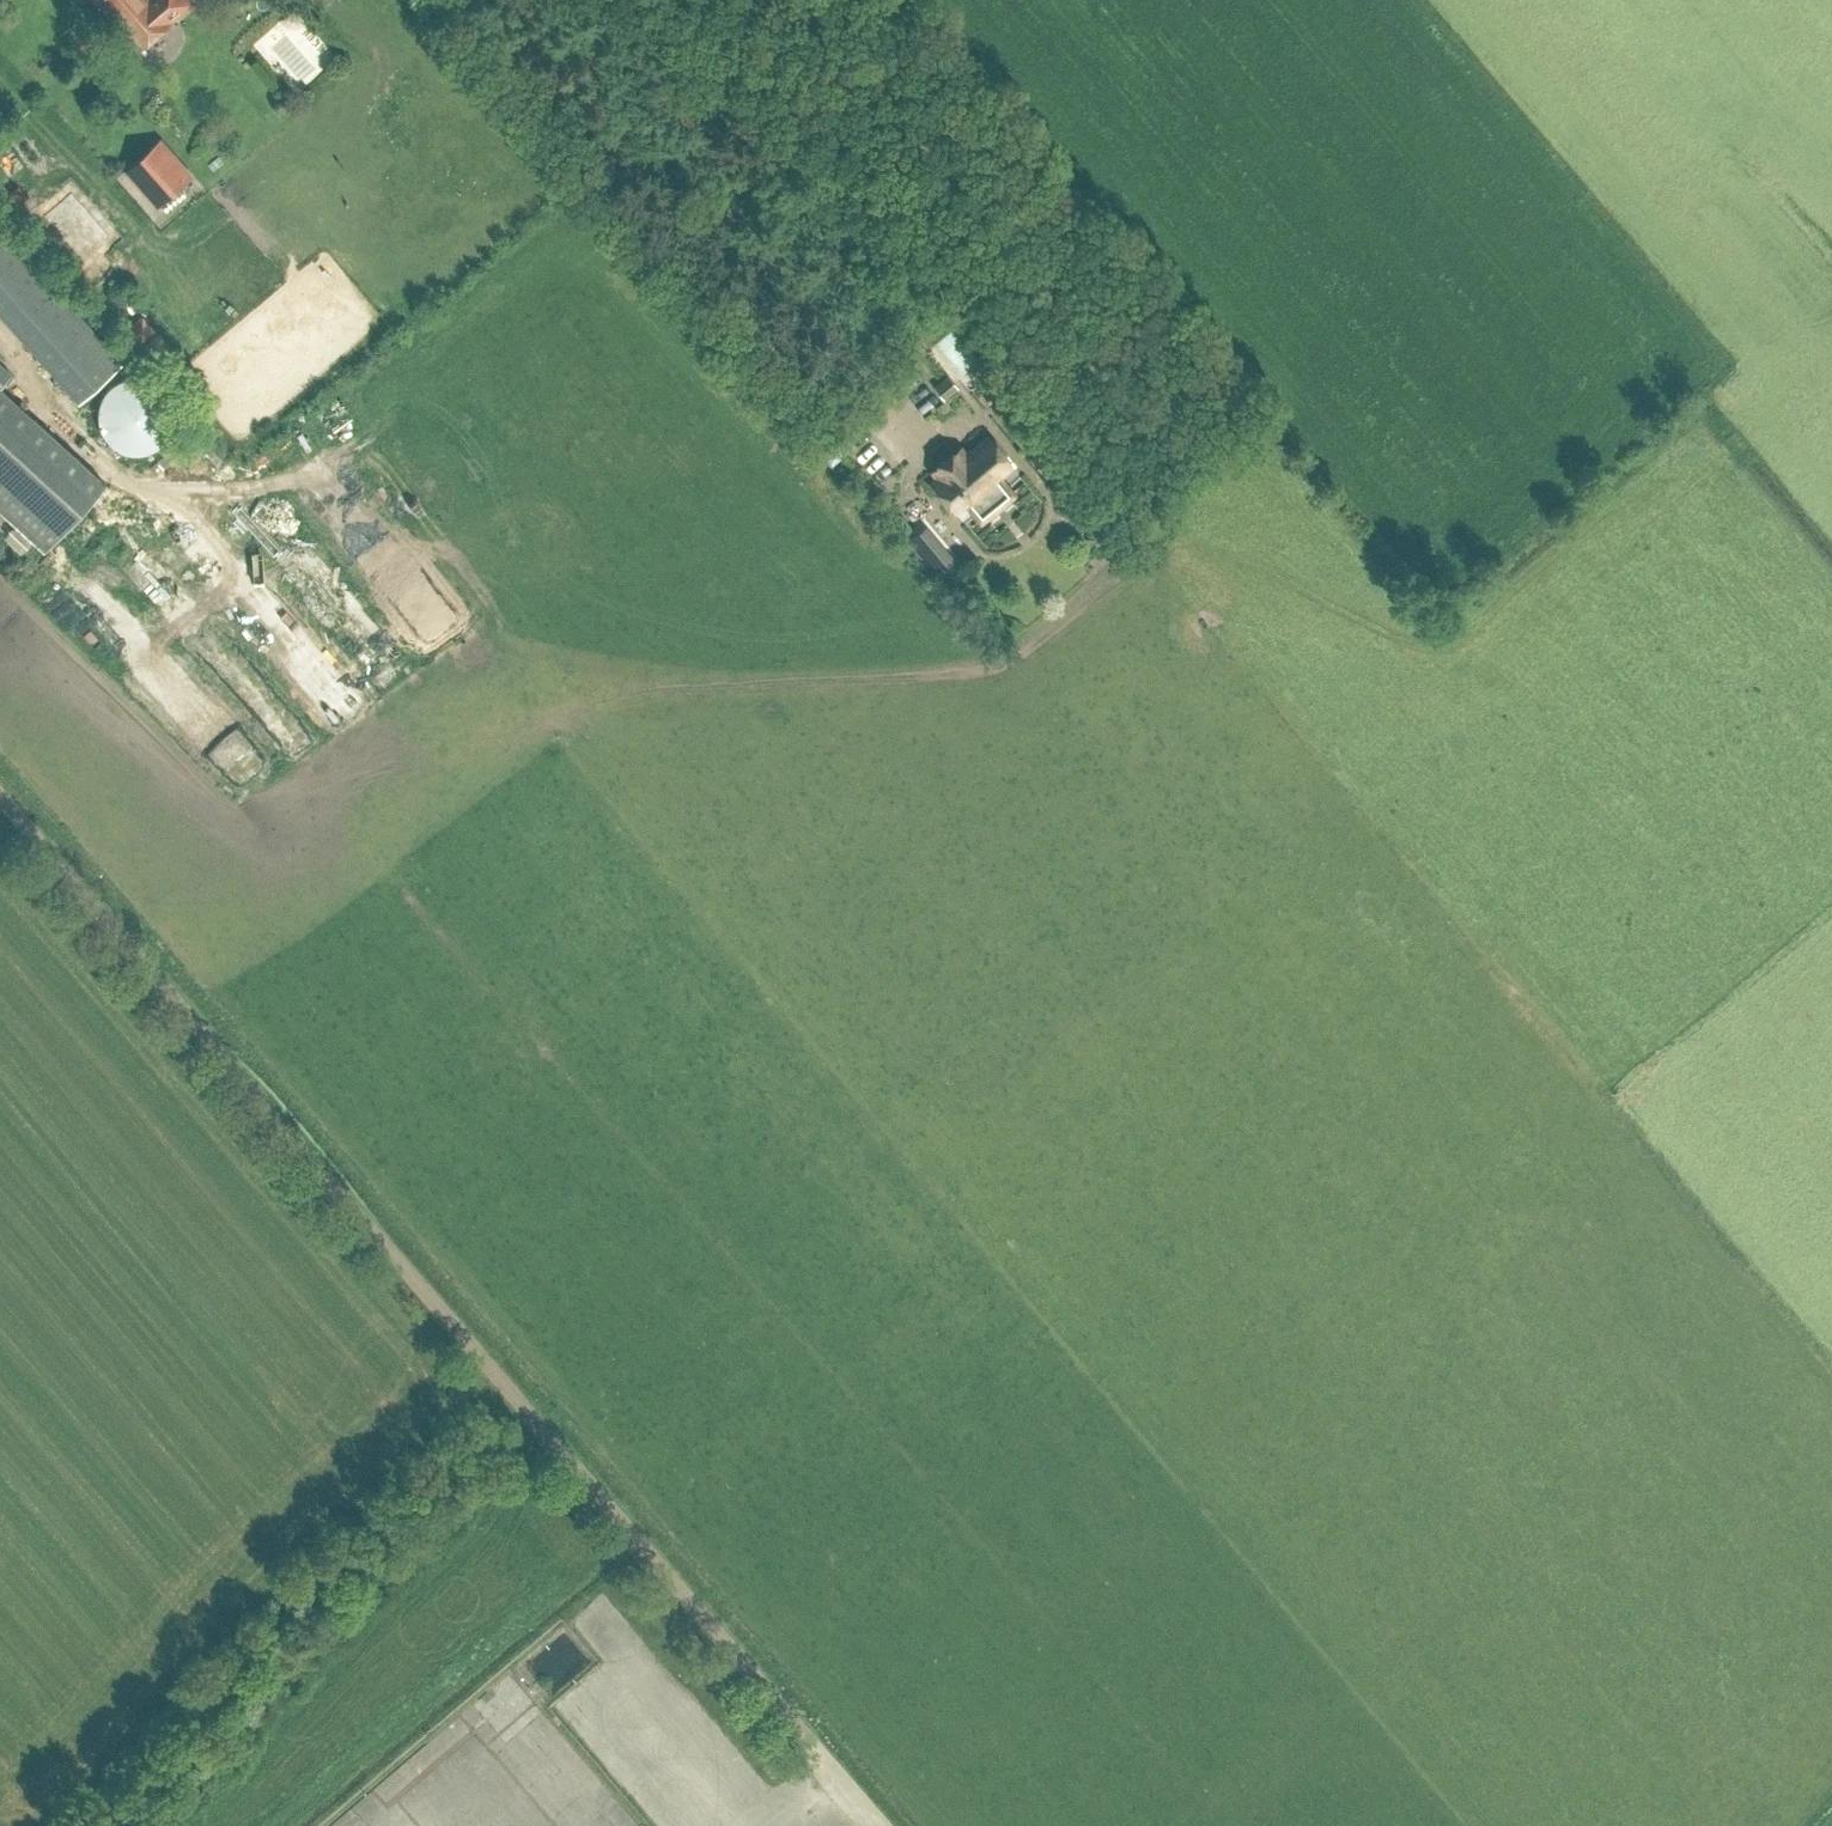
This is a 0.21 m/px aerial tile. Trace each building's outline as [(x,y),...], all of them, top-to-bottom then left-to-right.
[(162,71),(190,44),(151,0),(98,0),(162,71)] [(73,41),(82,51),(97,37),(88,28),(73,41)] [(123,169),(155,206),(191,175),(159,138),(123,169)] [(122,360),(0,223),(0,313),(77,400),(122,360)] [(126,328),(141,343),(156,330),(159,327),(145,311),(126,328)] [(989,382),(1004,372),(979,330),(963,339),(989,382)] [(10,373),(0,363),(0,383),(10,373)] [(943,397),(957,385),(948,374),(934,386),(943,397)] [(132,453),(136,453),(143,452),(148,451),(153,448),(158,445),(163,441),(167,437),(170,432),(172,429),(173,423),(174,417),(174,410),(174,405),(172,400),(170,395),(167,390),(163,386),(158,382),(153,379),(147,377),(143,375),(137,375),(132,375),(130,375),(125,376),(119,378),(114,381),(109,385),(106,388),(103,393),(100,397),(98,403),(97,409),(97,415),(97,418),(97,422),(98,425),(100,430),(101,433),(104,437),(108,441),(112,445),(114,447),(119,449),(121,450),(124,451),(129,452),(132,453)] [(43,550),(104,483),(0,387),(0,510),(43,550)] [(351,425),(363,415),(354,404),(323,430),(338,448),(357,432),(351,425)] [(933,481),(935,483),(954,506),(965,496),(976,510),(1004,486),(994,473),(1007,462),(987,439),(985,436),(964,454),(960,449),(946,460),(938,467),(932,472),(937,477),(933,481)] [(1042,473),(1055,461),(1046,450),(1033,462),(1042,473)] [(352,504),(375,486),(354,459),(331,477),(352,504)] [(937,578),(957,561),(926,523),(906,540),(937,578)] [(92,609),(101,590),(91,585),(82,605),(92,609)] [(270,731),(244,753),(262,774),(288,753),(270,731)] [(593,1732),(581,1742),(598,1763),(610,1753),(593,1732)]
